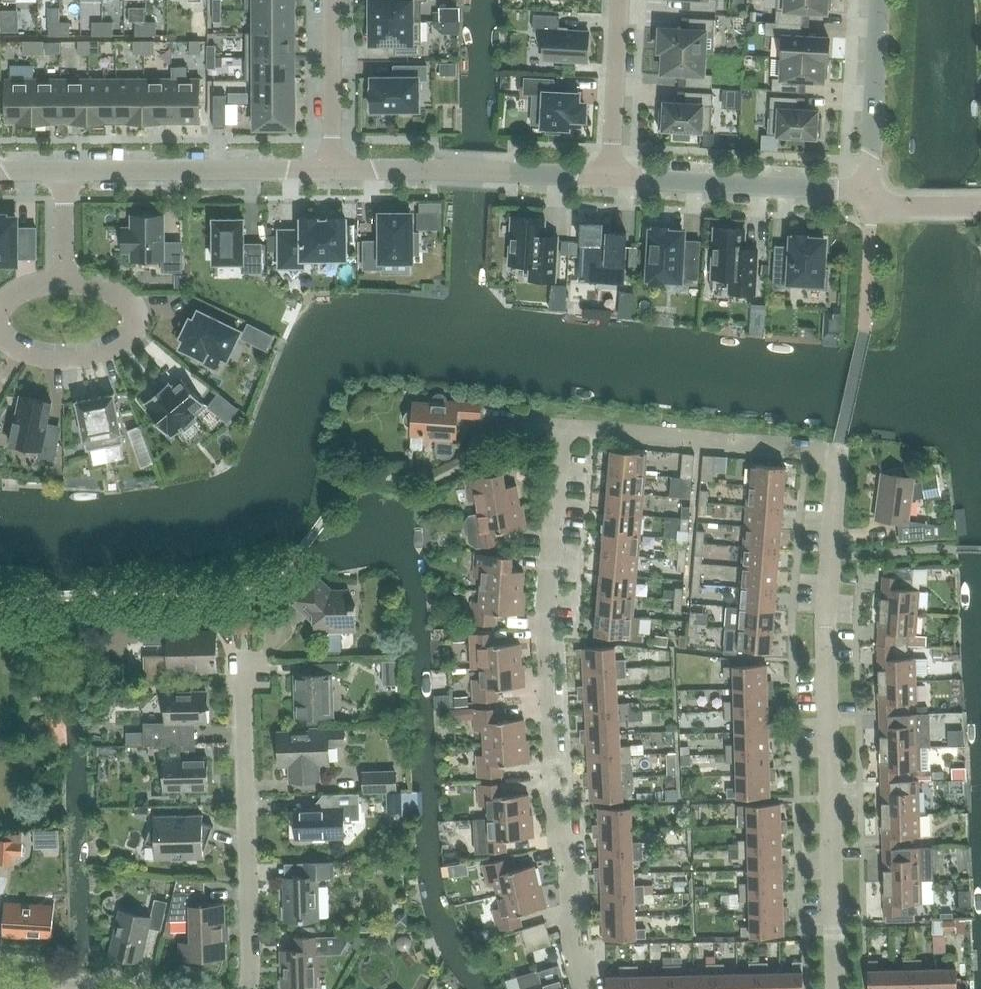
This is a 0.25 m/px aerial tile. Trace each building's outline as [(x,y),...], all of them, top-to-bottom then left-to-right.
[(213,9),(222,9),(222,0),(213,0),(213,9)] [(255,9),(293,9),(293,0),(255,0),(255,9)] [(416,21),(422,21),(422,20),(412,20),(412,0),(426,0),(371,0),(371,21),(416,21)] [(690,9),(717,10),(717,0),(690,0),(690,9)] [(776,21),(803,23),(803,11),(827,12),(827,7),(830,8),(831,0),(777,0),(776,21)] [(225,7),(225,16),(244,17),(245,8),(225,7)] [(222,9),(213,9),(213,20),(222,20),(222,9)] [(291,25),(293,25),(293,9),(255,9),(255,31),(246,31),(246,32),(293,32),(293,31),(291,31),(291,25)] [(559,29),(560,15),(534,14),(533,30),(545,30),(544,59),(588,61),(588,52),(589,52),(589,40),(589,31),(559,29)] [(716,18),(690,17),(689,29),(661,27),(659,51),(664,51),(705,53),(706,31),(716,32),(716,18)] [(422,21),(416,21),(371,21),(372,30),(372,44),(395,43),(395,55),(422,55),(422,21)] [(784,35),(783,57),(828,60),(829,37),(802,35),(803,23),(776,21),(766,21),(766,34),(784,35)] [(49,35),(59,35),(59,22),(49,22),(49,35)] [(70,35),(70,22),(59,22),(59,35),(70,35)] [(92,35),(103,35),(103,22),(92,22),(92,35)] [(113,22),(103,22),(103,35),(113,35),(113,22)] [(135,35),(146,35),(146,22),(135,22),(135,35)] [(156,35),(156,22),(146,22),(146,35),(156,35)] [(292,49),(294,49),(293,32),(246,32),(246,56),(292,56),(292,49)] [(76,53),(87,53),(87,40),(76,40),(76,53)] [(97,53),(97,40),(87,40),(87,53),(97,53)] [(132,53),(142,53),(142,40),(132,40),(132,53)] [(152,40),(142,40),(142,53),(152,53),(152,40)] [(188,40),(188,53),(198,53),(198,40),(188,40)] [(23,53),(34,53),(34,41),(23,41),(23,53)] [(44,41),(34,41),(34,53),(44,53),(44,41)] [(704,73),(705,53),(664,51),(663,72),(687,74),(686,85),(713,86),(713,74),(704,73)] [(208,67),(216,67),(216,56),(208,56),(208,67)] [(292,56),(246,56),(246,80),(294,79),(294,63),(292,63),(292,56)] [(827,76),(828,60),(783,57),(782,77),(773,77),(772,90),(799,92),(799,80),(823,81),(823,76),(827,76)] [(457,63),(441,63),(441,75),(457,75),(457,63)] [(417,109),(417,80),(427,80),(427,66),(394,66),(394,79),(373,79),(373,89),(371,89),(371,109),(398,109),(398,112),(413,112),(413,109),(417,109)] [(17,122),(17,123),(34,123),(34,78),(5,78),(5,122),(17,122)] [(50,122),(61,122),(61,78),(34,78),(34,123),(50,123),(50,122)] [(89,123),(89,78),(61,78),(61,122),(72,121),(72,123),(89,123)] [(106,121),(117,121),(116,78),(89,78),(89,123),(106,123),(106,121)] [(144,123),(144,78),(116,78),(117,121),(128,121),(128,123),(144,123)] [(161,121),(172,121),(172,78),(144,78),(144,123),(161,123),(161,121)] [(200,121),(200,78),(172,78),(172,121),(200,121)] [(544,125),(548,125),(547,132),(564,132),(564,126),(568,126),(581,126),(581,118),(585,118),(585,103),(578,103),(578,94),(553,93),(553,79),(525,78),(525,93),(545,94),(544,125)] [(292,95),(294,95),(294,79),(246,80),(255,80),(256,103),(292,103),(292,95)] [(665,101),(665,108),(660,108),(659,128),(675,129),(675,138),(689,138),(690,130),(711,131),(713,92),(686,91),(685,102),(665,101)] [(238,102),(238,92),(229,92),(229,102),(238,102)] [(226,94),(214,94),(214,127),(226,127),(226,94)] [(771,95),(769,134),(790,135),(790,144),(804,145),(805,136),(821,137),(822,116),(817,116),(818,110),(798,109),(799,97),(771,95)] [(294,110),(292,110),(292,103),(256,103),(256,127),(294,127),(294,110)] [(442,222),(442,202),(420,202),(420,212),(418,212),(418,222),(442,222)] [(364,268),(383,268),(383,260),(412,260),(412,253),(420,253),(420,231),(412,232),(412,213),(406,214),(406,209),(388,209),(388,214),(382,214),(382,240),(364,240),(364,268)] [(141,215),(131,215),(131,228),(122,228),(122,252),(132,252),(132,260),(162,260),(162,271),(184,271),(184,240),(164,240),(163,215),(153,215),(153,214),(141,214),(141,215)] [(16,227),(16,217),(5,217),(5,215),(0,215),(0,263),(36,263),(36,227),(16,227)] [(510,263),(530,265),(530,279),(555,280),(558,235),(544,235),(545,218),(512,216),(510,263)] [(214,218),(215,262),(243,262),(243,271),(263,271),(263,243),(245,243),(244,218),(214,218)] [(302,218),(302,230),(280,230),(280,266),(304,266),(304,258),(346,258),(346,218),(330,218),(330,220),(318,220),(318,218),(302,218)] [(581,242),(580,262),(599,263),(598,279),(625,280),(627,232),(608,231),(607,237),(602,236),(602,223),(582,222),(581,242)] [(652,277),(651,282),(664,283),(665,278),(681,279),(681,277),(698,278),(700,241),(683,240),(683,231),(667,230),(668,226),(654,225),(654,230),(652,230),(649,277),(652,277)] [(712,277),(730,278),(730,292),(755,294),(758,249),(744,248),(745,229),(715,227),(712,277)] [(828,289),(830,268),(823,268),(824,241),(822,241),(822,240),(806,239),(806,236),(796,235),(796,239),(795,239),(795,240),(793,240),(793,245),(775,244),(773,286),(792,287),(792,281),(808,281),(807,288),(828,289)] [(765,333),(767,304),(752,304),(751,332),(765,333)] [(842,332),(843,307),(834,307),(834,312),(824,312),(823,337),(839,337),(839,332),(842,332)] [(183,335),(187,337),(183,346),(203,355),(201,360),(217,367),(223,354),(227,356),(239,330),(200,311),(195,321),(191,319),(183,335)] [(249,322),(242,337),(267,349),(274,334),(249,322)] [(203,403),(182,378),(171,387),(168,383),(144,402),(148,406),(145,408),(166,434),(203,403)] [(405,415),(405,417),(405,418),(405,420),(406,422),(407,423),(408,424),(410,425),(411,426),(413,426),(413,433),(437,435),(437,439),(436,449),(437,450),(437,452),(438,454),(440,455),(441,456),(443,457),(445,458),(447,458),(449,458),(450,457),(452,456),(454,455),(455,453),(456,452),(456,450),(457,440),(459,415),(482,417),(483,403),(449,400),(449,398),(448,397),(448,396),(447,394),(446,393),(445,393),(443,392),(442,392),(440,392),(439,392),(437,393),(436,394),(435,395),(434,396),(434,397),(433,399),(433,403),(415,401),(414,408),(413,408),(411,409),(409,409),(408,410),(407,412),(406,413),(405,415)] [(125,443),(115,393),(77,400),(87,451),(125,443)] [(208,406),(226,420),(236,408),(218,394),(208,406)] [(47,427),(52,402),(21,395),(11,444),(41,451),(40,455),(54,458),(60,430),(47,427)] [(141,425),(128,430),(133,443),(145,438),(141,425)] [(648,452),(613,449),(611,470),(647,473),(648,452)] [(690,477),(692,454),(680,453),(679,476),(690,477)] [(716,456),(704,455),(702,479),(714,480),(716,456)] [(785,487),(787,466),(751,463),(750,484),(785,487)] [(645,494),(647,473),(611,470),(609,490),(645,494)] [(909,521),(912,499),(925,495),(927,498),(942,495),(937,472),(922,475),(922,478),(915,481),(915,477),(883,473),(877,517),(899,520),(900,538),(953,535),(951,525),(935,523),(933,523),(933,524),(909,521)] [(478,500),(480,512),(521,505),(520,505),(517,484),(493,488),(491,476),(467,479),(470,501),(478,500)] [(690,485),(690,477),(679,476),(678,485),(690,485)] [(784,508),(785,487),(750,484),(748,505),(784,508)] [(709,489),(702,488),(701,500),(708,501),(709,489)] [(643,514),(645,494),(609,490),(607,511),(643,514)] [(707,513),(708,501),(701,500),(699,512),(707,513)] [(520,505),(521,505),(480,512),(470,514),(466,519),(469,542),(477,547),(501,543),(499,531),(527,526),(523,504),(520,505)] [(681,505),(680,517),(688,517),(689,505),(681,505)] [(748,505),(746,525),(782,528),(784,508),(748,505)] [(607,511),(606,531),(641,534),(643,514),(607,511)] [(687,529),(688,517),(680,517),(679,529),(687,529)] [(746,525),(745,545),(781,548),(782,528),(746,525)] [(705,542),(706,530),(698,529),(697,541),(705,542)] [(606,531),(604,551),(640,555),(641,534),(606,531)] [(695,554),(695,562),(702,562),(703,554),(704,554),(705,542),(697,541),(696,554),(695,554)] [(745,545),(743,566),(779,569),(781,548),(745,545)] [(678,546),(678,558),(686,558),(686,546),(678,546)] [(638,575),(640,555),(604,551),(602,572),(638,575)] [(483,577),(482,589),(523,591),(524,570),(500,569),(500,556),(476,554),(475,576),(483,577)] [(686,558),(678,558),(677,570),(685,570),(686,558)] [(694,570),(695,570),(694,582),(702,583),(703,571),(706,572),(707,563),(702,563),(702,562),(695,562),(694,570)] [(777,589),(779,569),(743,566),(741,586),(777,589)] [(638,575),(602,572),(600,592),(636,595),(638,575)] [(315,574),(292,599),(303,610),(309,603),(315,609),(316,633),(325,633),(326,650),(343,650),(343,627),(357,627),(357,604),(349,605),(349,599),(347,595),(344,592),(339,591),(332,591),(315,574)] [(919,612),(921,589),(913,589),(914,578),(884,575),(882,609),(919,612)] [(701,594),(702,583),(694,582),(693,594),(701,594)] [(676,586),(675,598),(683,599),(684,587),(676,586)] [(741,586),(740,606),(776,609),(777,589),(741,586)] [(523,591),(482,589),(481,601),(473,601),(472,622),(496,624),(497,611),(524,613),(526,591),(523,591)] [(600,592),(598,612),(634,615),(636,595),(600,592)] [(675,598),(675,610),(683,611),(683,599),(675,598)] [(726,626),(727,626),(738,627),(774,630),(776,609),(740,606),(727,605),(726,626)] [(882,609),(879,644),(909,645),(916,645),(917,634),(919,612),(882,609)] [(691,610),(690,622),(698,623),(699,611),(691,610)] [(641,616),(634,615),(598,612),(597,634),(630,637),(630,639),(644,640),(645,633),(639,633),(641,616)] [(170,654),(144,654),(145,681),(171,681),(170,671),(217,669),(217,641),(213,641),(213,630),(177,631),(177,620),(145,620),(145,643),(170,643),(170,654)] [(690,622),(689,634),(697,635),(698,623),(690,622)] [(741,653),(741,648),(772,651),(774,630),(738,627),(727,626),(725,652),(741,653)] [(481,666),(522,664),(522,663),(521,643),(496,644),(495,631),(471,632),(473,654),(480,654),(481,666)] [(688,647),(689,634),(681,634),(680,646),(688,647)] [(928,674),(927,658),(916,658),(916,657),(909,657),(909,645),(879,644),(880,680),(917,679),(917,674),(928,674)] [(584,655),(585,670),(627,668),(626,659),(617,659),(616,646),(584,647),(579,648),(579,655),(584,655)] [(298,675),(299,716),(333,715),(332,675),(340,674),(339,662),(315,662),(315,674),(298,675)] [(481,666),(482,678),(474,679),(475,701),(499,699),(498,687),(526,685),(525,663),(522,663),(522,664),(481,666)] [(768,664),(735,665),(735,666),(725,666),(725,675),(735,675),(735,688),(773,687),(772,680),(768,680),(768,664)] [(627,677),(627,668),(585,670),(585,685),(581,685),(581,692),(618,690),(618,677),(627,677)] [(880,680),(881,714),(911,713),(910,702),(917,702),(917,679),(880,680)] [(773,693),(773,687),(735,688),(736,700),(726,700),(726,709),(769,708),(768,693),(773,693)] [(144,732),(133,732),(133,745),(171,745),(171,744),(182,743),(182,723),(206,722),(206,721),(210,721),(209,710),(206,710),(206,706),(207,706),(207,690),(192,690),(180,690),(180,691),(167,691),(168,721),(144,722),(144,732)] [(586,698),(587,713),(637,710),(637,701),(619,702),(618,690),(581,692),(581,698),(586,698)] [(485,729),(485,742),(526,740),(526,739),(525,718),(500,719),(500,707),(475,708),(477,730),(485,729)] [(736,718),(736,731),(774,730),(774,723),(769,723),(769,708),(726,709),(726,718),(736,718)] [(583,728),(583,735),(621,733),(620,720),(644,719),(643,710),(637,710),(587,713),(588,728),(583,728)] [(919,746),(921,746),(931,746),(930,713),(911,713),(881,714),(881,747),(919,746)] [(319,763),(329,762),(329,743),(345,743),(344,727),(312,728),(312,730),(280,731),(281,764),(291,763),(292,779),(320,778),(319,763)] [(727,744),(727,753),(770,751),(769,736),(774,736),(774,730),(736,731),(737,743),(727,744)] [(621,733),(583,735),(584,741),(588,741),(589,756),(631,754),(647,753),(646,745),(635,745),(634,733),(621,733)] [(945,748),(963,749),(964,737),(946,736),(945,748)] [(526,740),(485,742),(486,754),(478,754),(479,776),(503,775),(502,762),(530,761),(529,739),(526,739),(526,740)] [(171,757),(164,757),(165,789),(209,788),(208,756),(197,756),(197,743),(182,743),(171,744),(171,745),(171,757)] [(922,769),(921,746),(919,746),(881,747),(882,781),(912,780),(912,769),(922,769)] [(775,773),(775,766),(770,766),(770,751),(727,753),(727,762),(737,761),(737,774),(775,773)] [(677,774),(676,752),(667,753),(668,774),(677,774)] [(585,771),(586,778),(634,775),(633,763),(632,763),(631,754),(589,756),(590,771),(585,771)] [(365,772),(365,790),(397,789),(396,771),(365,772)] [(775,779),(775,773),(737,774),(738,787),(728,787),(728,796),(771,795),(770,780),(775,779)] [(624,798),(634,797),(633,789),(634,789),(634,775),(586,778),(586,784),(591,784),(591,800),(624,798)] [(883,814),(920,813),(920,790),(913,791),(912,780),(882,781),(883,814)] [(489,805),(490,817),(530,815),(530,814),(529,793),(504,795),(504,782),(480,783),(481,805),(489,805)] [(389,811),(403,811),(402,791),(388,791),(389,811)] [(345,837),(344,819),(361,819),(361,812),(361,792),(324,793),(324,807),(297,807),(298,838),(314,838),(314,840),(326,840),(326,837),(345,837)] [(786,825),(786,819),(781,819),(781,803),(748,804),(738,805),(739,814),(748,814),(749,826),(786,825)] [(595,823),(596,830),(633,829),(632,816),(642,815),(642,807),(598,809),(599,823),(595,823)] [(883,814),(884,847),(914,847),(914,836),(921,836),(920,813),(883,814)] [(156,823),(154,822),(146,842),(156,846),(156,859),(204,858),(204,841),(208,843),(214,825),(204,822),(203,814),(155,815),(156,823)] [(484,852),(507,850),(506,838),(534,836),(533,814),(530,814),(530,815),(490,817),(490,829),(482,830),(484,852)] [(786,832),(786,825),(749,826),(749,839),(739,839),(739,848),(782,847),(782,832),(786,832)] [(633,841),(633,829),(596,830),(596,837),(600,836),(601,851),(643,850),(643,841),(633,841)] [(23,842),(13,841),(14,839),(0,838),(0,863),(12,864),(13,854),(23,854),(23,842)] [(934,846),(921,846),(914,847),(884,847),(885,881),(922,880),(934,879),(934,846)] [(739,848),(739,849),(728,849),(729,857),(749,857),(750,870),(787,869),(787,862),(783,862),(782,847),(739,848)] [(597,867),(597,873),(634,872),(634,859),(644,859),(643,850),(601,851),(602,866),(597,867)] [(497,883),(500,895),(539,886),(539,885),(535,865),(511,870),(508,858),(484,863),(489,884),(497,883)] [(335,861),(301,862),(302,876),(285,877),(286,920),(320,919),(319,877),(336,876),(335,861)] [(740,882),(741,891),(783,890),(783,875),(788,875),(787,869),(750,870),(750,882),(740,882)] [(645,884),(635,884),(634,872),(597,873),(597,880),(602,879),(603,895),(645,893),(645,895),(653,895),(653,884),(645,885),(645,884)] [(205,881),(178,878),(164,938),(174,937),(174,921),(191,920),(192,940),(179,941),(179,960),(192,959),(193,960),(225,958),(225,938),(228,938),(227,927),(224,928),(223,903),(206,904),(205,881)] [(923,902),(922,880),(885,881),(886,914),(916,913),(916,902),(923,902)] [(523,924),(520,912),(547,906),(542,884),(539,885),(539,886),(500,895),(502,907),(494,908),(499,930),(523,924)] [(751,900),(751,913),(789,912),(788,905),(784,905),(783,890),(741,891),(741,900),(751,900)] [(645,902),(645,895),(645,893),(603,895),(603,910),(599,910),(599,916),(636,915),(636,902),(645,902)] [(169,901),(156,898),(152,917),(121,910),(111,953),(142,960),(150,926),(162,929),(169,901)] [(31,936),(31,934),(53,936),(55,905),(6,902),(4,934),(31,936)] [(789,918),(789,912),(751,913),(751,925),(741,926),(742,935),(751,935),(785,934),(784,918),(789,918)] [(599,923),(604,923),(604,939),(637,938),(637,937),(646,937),(645,927),(637,928),(636,915),(599,916),(599,923)] [(955,919),(943,920),(943,930),(955,929),(955,919)] [(522,928),(526,940),(550,932),(546,921),(522,928)] [(486,939),(494,937),(492,928),(484,930),(486,939)] [(553,944),(550,932),(526,940),(529,951),(553,944)] [(296,948),(282,949),(282,965),(285,965),(286,987),(318,986),(318,975),(326,975),(326,953),(341,953),(352,935),(325,936),(296,936),(296,948)] [(716,963),(717,988),(738,988),(738,972),(725,972),(725,963),(725,949),(716,949),(716,963)] [(935,988),(958,988),(957,967),(957,957),(947,957),(948,967),(935,967),(935,988)] [(892,968),(892,988),(914,988),(913,958),(904,958),(904,968),(892,968)] [(935,967),(922,968),(922,958),(913,958),(914,988),(935,988),(935,967)] [(879,959),(869,959),(870,969),(869,969),(870,988),(892,988),(892,968),(879,969),(879,959)] [(804,970),(803,970),(803,961),(794,961),(794,971),(781,971),(782,988),(804,988),(804,970)] [(738,972),(738,988),(760,988),(759,962),(750,962),(751,972),(738,972)] [(781,971),(768,971),(768,962),(759,962),(760,988),(782,988),(781,971)] [(716,963),(707,963),(707,973),(695,973),(695,988),(717,988),(716,963)] [(673,964),(664,964),(664,974),(651,974),(652,988),(674,988),(673,964)] [(673,964),(674,988),(695,988),(695,973),(682,973),(682,964),(673,964)] [(630,965),(621,965),(621,975),(608,975),(608,988),(630,988),(630,965)] [(630,965),(630,988),(652,988),(651,974),(639,974),(639,965),(630,965)] [(517,975),(521,988),(545,988),(543,982),(541,982),(538,971),(537,969),(517,975)] [(546,969),(538,971),(541,982),(543,982),(549,979),(546,969)] [(549,979),(543,982),(545,988),(572,988),(571,986),(566,988),(562,976),(549,979)]
